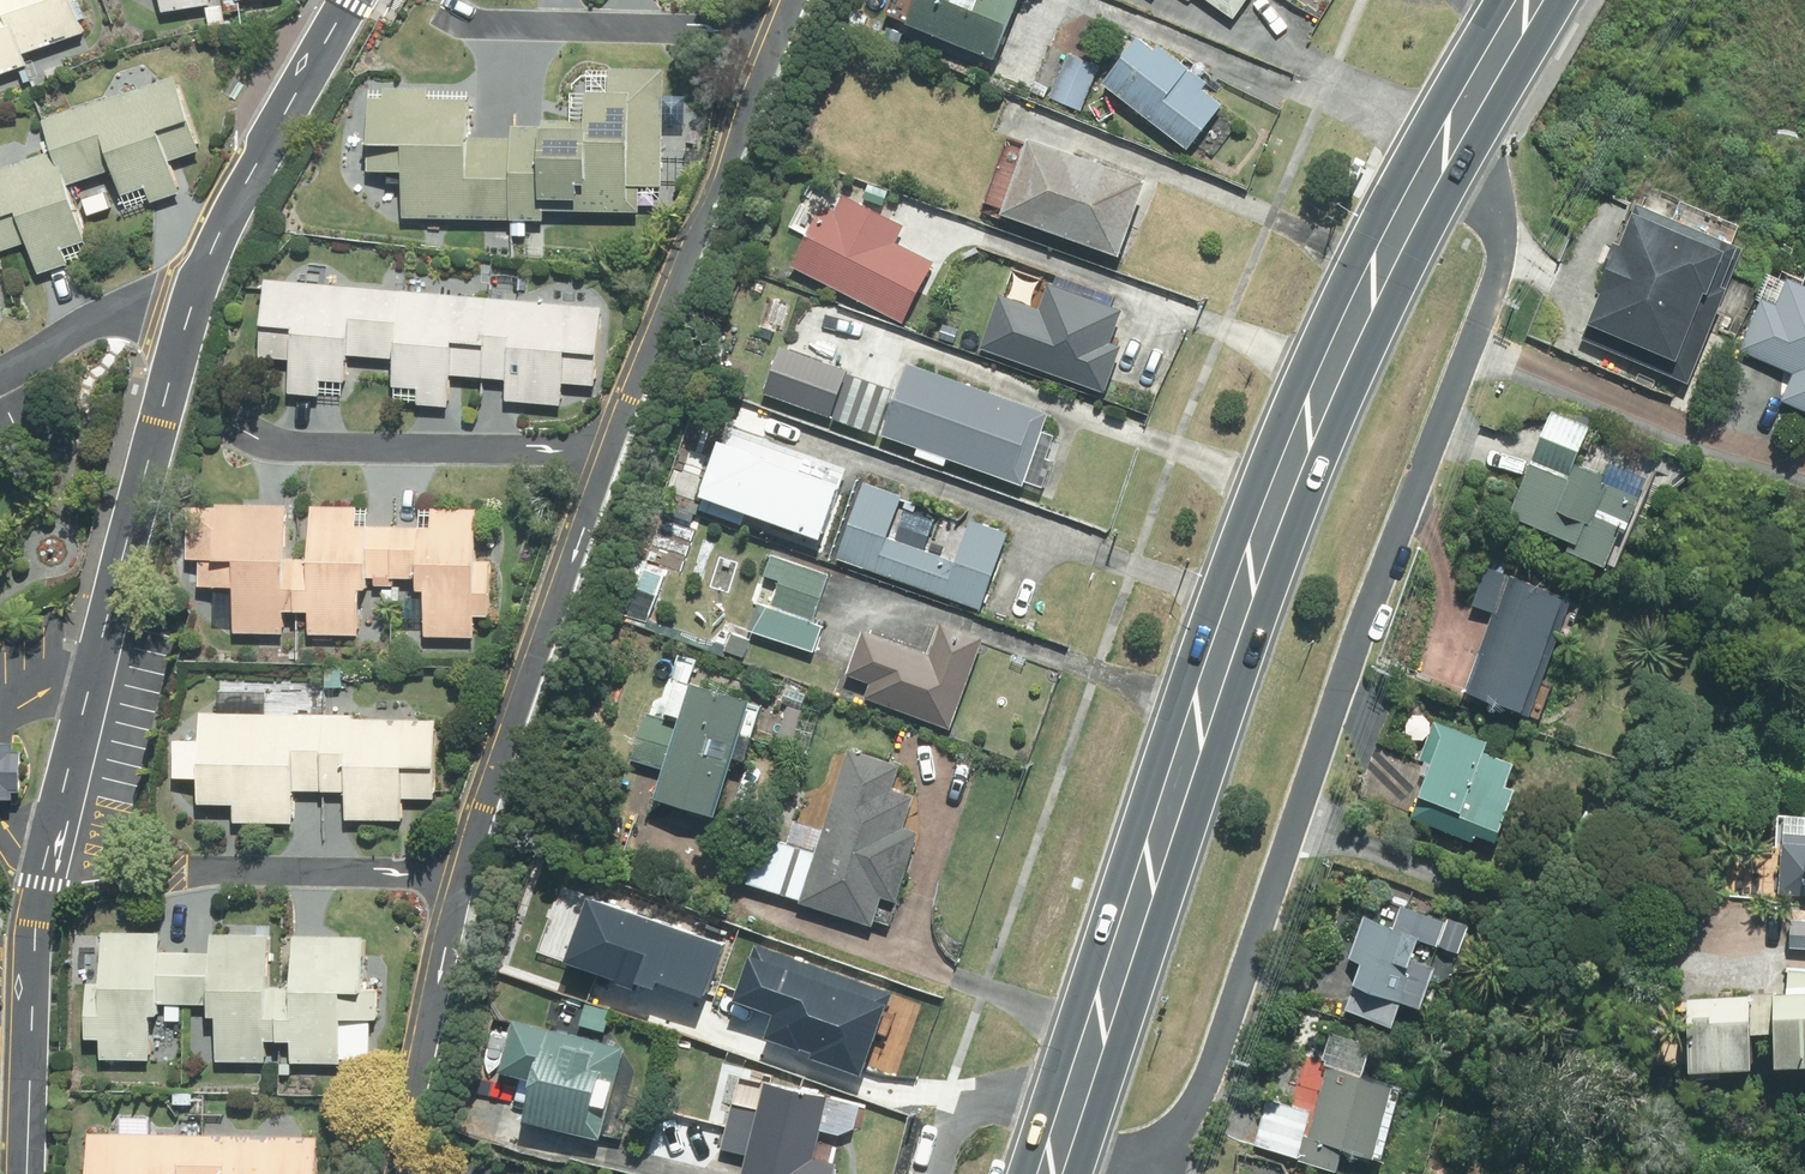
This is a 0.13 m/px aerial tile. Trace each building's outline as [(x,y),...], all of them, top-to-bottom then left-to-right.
[(34,64),(31,55),(21,23),(13,25),(5,0),(0,0),(0,75),(34,64)] [(31,55),(91,36),(79,0),(13,0),(21,23),(31,55)] [(168,11),(215,5),(215,0),(167,0),(168,11)] [(895,16),(1013,62),(1037,0),(902,0),(895,16)] [(1240,19),(1253,0),(1212,0),(1240,19)] [(1149,34),(1110,84),(1192,148),(1231,99),(1149,34)] [(1103,67),(1071,53),(1051,99),(1082,113),(1103,67)] [(517,124),(517,142),(514,242),(533,243),(534,220),(640,223),(644,68),(569,66),(568,120),(551,119),(551,125),(517,124)] [(73,165),(79,186),(118,175),(128,211),(187,196),(178,162),(206,154),(185,77),(46,114),(61,169),(73,165)] [(494,242),(514,242),(517,142),(478,141),(479,90),(377,87),(375,171),(408,172),(407,217),(494,219),(494,242)] [(1135,257),(1162,179),(1045,138),(1042,145),(1013,135),(988,206),(1135,257)] [(0,170),(0,223),(27,215),(44,276),(99,261),(79,186),(73,165),(61,169),(51,171),(47,154),(0,170)] [(909,224),(840,187),(798,266),(911,327),(945,263),(901,240),(909,224)] [(1683,389),(1735,253),(1619,209),(1567,344),(1683,389)] [(515,381),(513,401),(567,406),(569,380),(603,383),(610,307),(274,277),(267,358),(298,361),(295,393),(355,398),(359,353),(405,357),(401,402),(457,408),(460,376),(515,381)] [(1742,355),(1785,372),(1772,404),(1804,417),(1804,291),(1773,278),(1742,355)] [(1050,310),(1007,295),(989,347),(1116,393),(1133,345),(1121,341),(1132,310),(1060,284),(1050,310)] [(899,328),(843,303),(816,364),(873,389),(899,328)] [(919,456),(952,468),(956,457),(1030,482),(1054,409),(914,362),(890,435),(922,446),(919,456)] [(1545,404),(1498,516),(1562,542),(1560,548),(1598,564),(1629,490),(1566,463),(1584,420),(1545,404)] [(740,425),(707,511),(751,527),(758,511),(836,541),(863,471),(740,425)] [(877,481),(847,559),(989,613),(1019,535),(877,481)] [(500,561),(484,561),(485,509),(440,508),(440,524),(365,522),(366,506),(321,505),(320,560),(292,559),(293,504),(196,501),(194,561),(205,561),(204,587),(243,588),(242,631),(290,632),(290,609),(319,609),(318,633),(365,634),(366,592),(392,592),(393,575),(424,576),(423,590),(433,591),(432,636),(482,637),(482,618),(498,619),(500,561)] [(779,554),(751,631),(817,655),(844,578),(779,554)] [(1472,655),(1450,647),(1435,687),(1517,717),(1561,597),(1479,568),(1464,608),(1486,616),(1472,655)] [(880,686),(874,701),(958,731),(993,634),(949,618),(937,654),(872,630),(855,677),(880,686)] [(674,679),(665,715),(688,721),(668,796),(732,813),(762,702),(674,679)] [(440,800),(443,722),(319,717),(319,707),(301,706),(300,716),(275,715),(276,702),(245,701),(245,712),(206,710),(205,739),(183,738),(181,777),(209,778),(208,802),(244,804),(243,824),(300,826),(302,791),(355,794),(353,823),(412,825),(413,799),(440,800)] [(1502,761),(1474,749),(1478,741),(1439,723),(1404,800),(1484,836),(1505,789),(1493,783),(1502,761)] [(773,835),(758,884),(884,924),(891,900),(908,906),(930,836),(914,831),(925,796),(902,789),(909,766),(857,749),(824,851),(773,835)] [(1804,898),(1804,816),(1765,814),(1761,896),(1804,898)] [(1352,962),(1343,986),(1408,1012),(1427,965),(1402,955),(1408,940),(1450,957),(1461,929),(1394,902),(1385,925),(1358,915),(1341,957),(1352,962)] [(107,983),(96,983),(94,1039),(108,1039),(108,1055),(171,1058),(172,1034),(161,1033),(162,1014),(169,1015),(170,1004),(216,1006),(214,1051),(222,1051),(221,1060),(273,1063),(274,1039),(303,1040),(302,1064),(351,1066),(351,1059),(378,1060),(381,991),(373,991),(375,936),(303,933),(300,987),(277,986),(280,935),(218,932),(217,956),(167,953),(168,934),(109,931),(107,983)] [(835,1057),(877,1072),(932,1011),(771,954),(736,1053),(825,1084),(835,1057)] [(1779,975),(1779,996),(1676,997),(1676,1072),(1735,1072),(1735,1035),(1759,1034),(1760,1066),(1804,1066),(1804,975),(1779,975)] [(524,1020),(511,1068),(549,1078),(539,1119),(605,1136),(628,1046),(524,1020)] [(1314,1057),(1286,1046),(1249,1142),(1325,1171),(1333,1151),(1364,1163),(1391,1092),(1357,1079),(1368,1050),(1323,1033),(1314,1057)] [(751,1173),(844,1173),(847,1165),(819,1158),(834,1097),(773,1082),(768,1105),(740,1098),(728,1148),(756,1155),(751,1173)] [(323,1142),(93,1134),(91,1173),(322,1173),(323,1142)]
